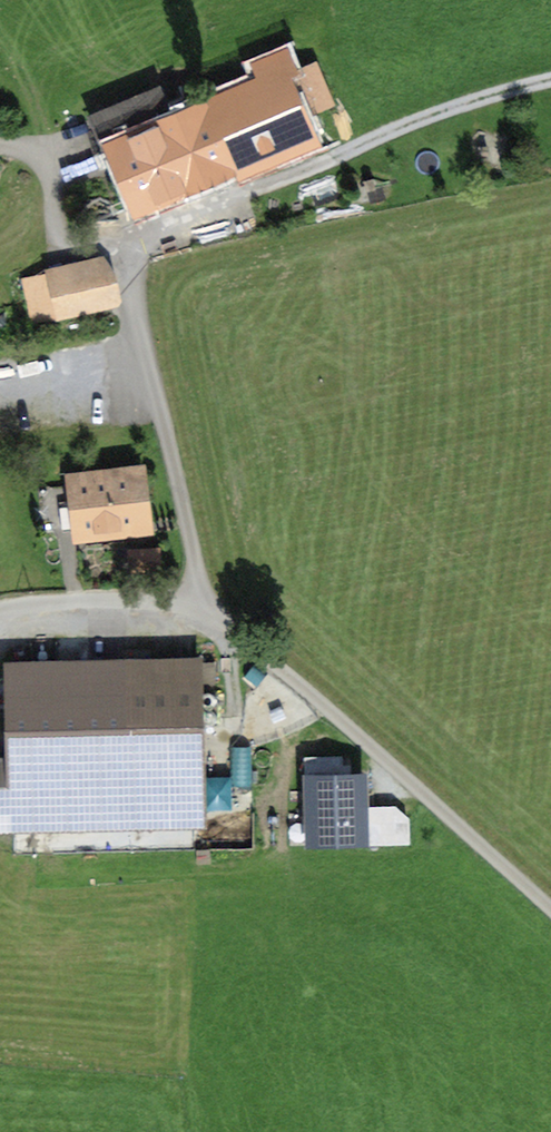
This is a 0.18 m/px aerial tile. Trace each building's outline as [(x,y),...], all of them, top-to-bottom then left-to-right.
[(141,203),(230,165),(228,161),(308,126),(303,115),(329,104),(313,66),(295,74),(286,53),(259,65),(267,86),(207,111),(206,110),(187,118),(183,108),(167,115),(157,91),(93,118),(108,152),(118,148),(141,203)] [(112,303),(103,265),(25,282),(33,320),(58,315),(61,331),(95,323),(92,308),(112,303)] [(72,484),(77,529),(142,522),(137,477),(72,484)] [(129,662),(9,665),(14,830),(53,829),(53,826),(201,822),(197,690),(129,692),(129,662)] [(236,751),(237,782),(212,784),(213,811),(235,810),(234,787),(256,786),(254,750),(236,751)] [(308,762),(309,859),(373,858),(373,845),(412,844),(412,809),(373,810),(373,779),(349,779),(348,762),(308,762)]
